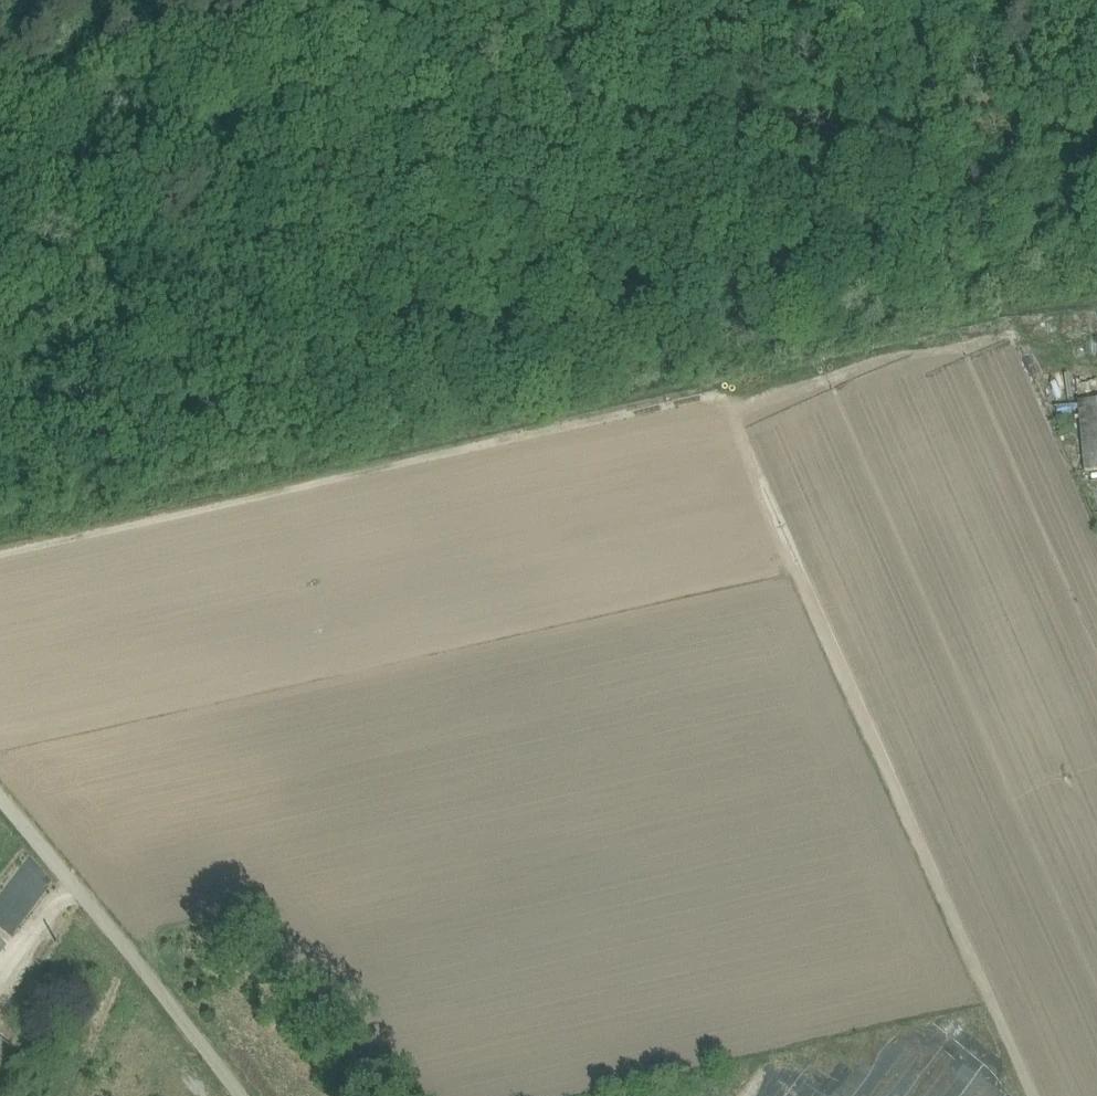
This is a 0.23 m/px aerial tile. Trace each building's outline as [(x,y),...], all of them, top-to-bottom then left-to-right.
[(1079,402),(1084,450),(1096,449),(1096,401),(1079,402)] [(1084,450),(1085,472),(1096,471),(1096,449),(1084,450)] [(12,1047),(0,1039),(0,1063),(12,1047)]
